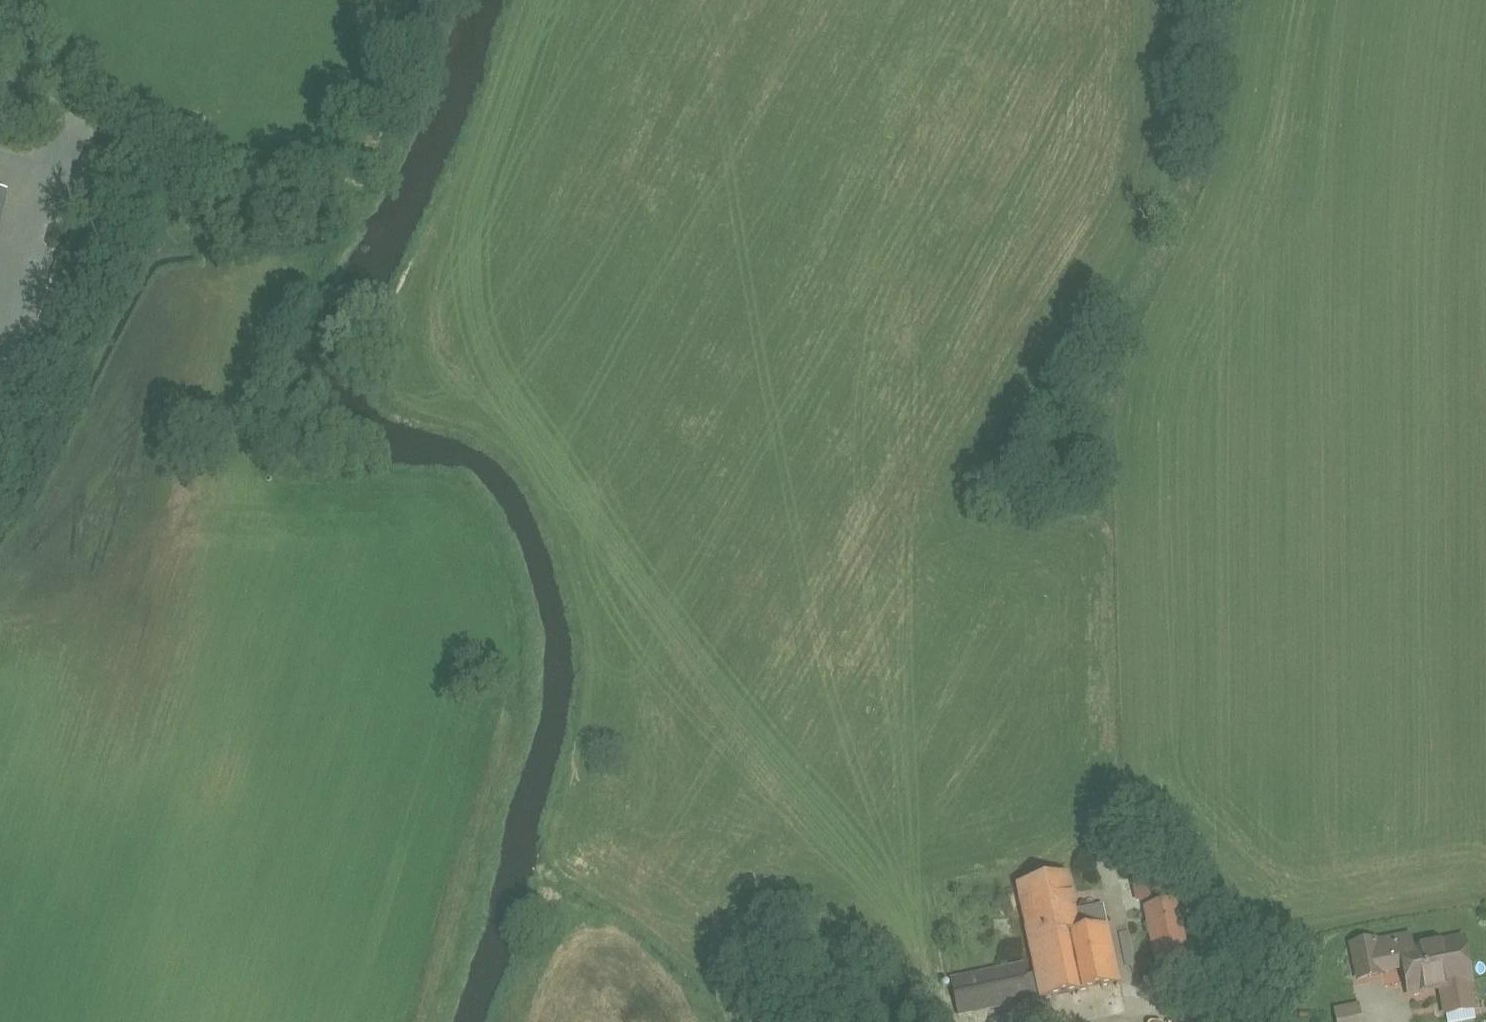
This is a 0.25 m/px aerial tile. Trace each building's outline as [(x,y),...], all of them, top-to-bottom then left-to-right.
[(11,192),(0,189),(0,246),(11,192)] [(1157,871),(1133,876),(1139,904),(1163,898),(1157,871)] [(1012,888),(1035,1001),(1108,986),(1092,908),(1071,913),(1063,878),(1012,888)] [(1168,909),(1140,915),(1158,989),(1185,983),(1168,909)] [(1479,1000),(1470,948),(1413,958),(1411,943),(1367,951),(1375,995),(1409,989),(1413,1012),(1479,1000)] [(945,979),(953,1018),(1025,1003),(1016,964),(945,979)] [(1337,1021),(1366,1021),(1361,1007),(1335,1014),(1337,1021)]
